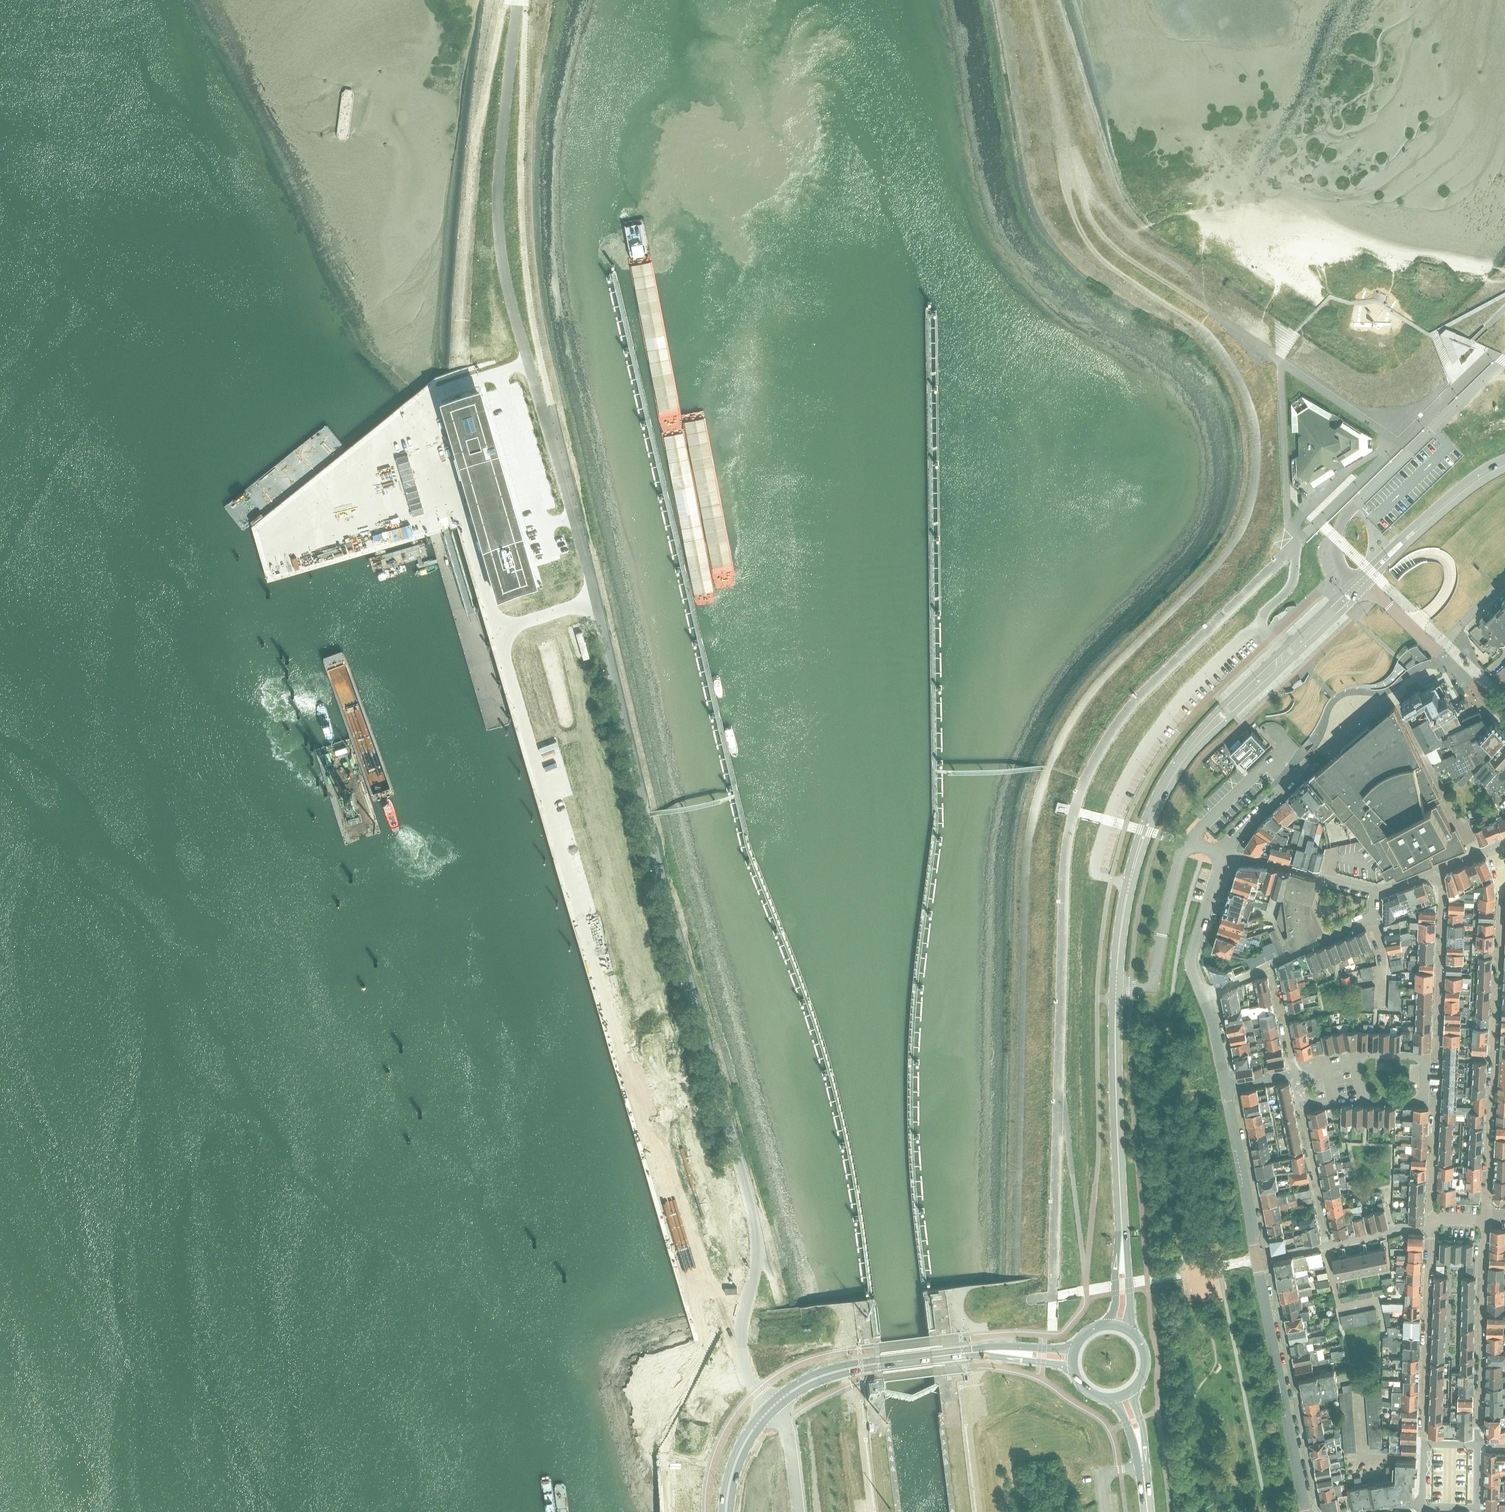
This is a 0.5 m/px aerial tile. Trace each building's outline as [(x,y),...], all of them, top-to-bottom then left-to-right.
[(480,386),(441,398),(444,408),(453,439),(496,586),(498,593),(537,582),(535,575),(511,492),(501,457),(490,422),(483,397),(480,386)] [(1352,433),(1351,432),(1340,426),(1335,429),(1329,426),(1329,420),(1310,408),(1299,415),(1300,431),(1305,434),(1300,436),(1301,455),(1306,458),(1298,463),(1299,474),(1309,480),(1332,466),(1333,467),(1338,464),(1337,460),(1337,456),(1340,458),(1357,447),(1357,436),(1353,434),(1353,433),(1352,433)] [(1277,707),(1323,754),(1357,720),(1414,665),(1417,661),(1418,662),(1422,660),(1423,660),(1424,659),(1425,659),(1426,659),(1427,658),(1428,658),(1429,658),(1430,658),(1430,657),(1431,657),(1432,657),(1429,657),(1425,653),(1504,574),(1504,485),(1496,494),(1442,546),(1436,552),(1404,584),(1370,617),(1336,650),(1277,707)] [(1384,528),(1392,522),(1388,516),(1380,522),(1384,528)] [(1503,594),(1503,596),(1501,598),(1502,600),(1498,604),(1497,603),(1495,605),(1493,605),(1489,609),(1489,611),(1487,613),(1486,613),(1482,617),(1482,619),(1480,620),(1482,622),(1480,623),(1481,625),(1481,626),(1480,627),(1481,629),(1481,630),(1485,635),(1487,634),(1489,636),(1488,638),(1489,638),(1484,643),(1489,648),(1493,643),(1495,643),(1497,646),(1498,645),(1500,646),(1504,644),(1504,592),(1503,594)] [(582,632),(576,633),(584,659),(589,657),(582,632)] [(1448,744),(1444,737),(1443,734),(1462,725),(1440,683),(1436,685),(1422,692),(1421,690),(1414,693),(1414,694),(1411,696),(1412,697),(1402,702),(1408,714),(1426,704),(1432,716),(1429,717),(1437,731),(1439,736),(1437,737),(1440,742),(1440,744),(1442,747),(1448,744)] [(1309,778),(1335,808),(1357,834),(1385,868),(1387,867),(1388,870),(1384,872),(1387,878),(1400,871),(1403,876),(1467,851),(1456,828),(1453,830),(1434,796),(1439,794),(1395,705),(1390,710),(1389,709),(1388,710),(1390,712),(1346,750),(1344,748),(1343,749),(1309,778)] [(1477,770),(1485,761),(1476,752),(1473,748),(1469,750),(1464,740),(1472,738),(1471,734),(1486,728),(1479,711),(1463,718),(1466,725),(1448,733),(1448,735),(1444,737),(1448,744),(1442,747),(1440,744),(1426,752),(1433,764),(1444,759),(1448,767),(1450,766),(1453,774),(1472,765),(1477,770)] [(1439,736),(1437,731),(1434,732),(1426,718),(1413,725),(1426,750),(1440,742),(1437,737),(1439,736)] [(1504,739),(1504,731),(1496,723),(1493,723),(1481,735),(1479,734),(1477,736),(1472,738),(1464,740),(1469,750),(1473,748),(1476,752),(1485,761),(1487,758),(1504,739)] [(1237,740),(1231,746),(1233,749),(1231,752),(1236,757),(1235,758),(1239,761),(1242,758),(1244,760),(1244,761),(1247,763),(1266,744),(1253,730),(1250,733),(1242,741),(1240,739),(1237,740)] [(1504,762),(1504,739),(1487,758),(1485,761),(1477,770),(1474,773),(1485,783),(1486,782),(1498,769),(1504,762)] [(1449,770),(1448,767),(1444,759),(1433,764),(1438,775),(1439,774),(1449,770)] [(1498,769),(1486,782),(1488,786),(1491,792),(1497,789),(1498,788),(1504,781),(1504,762),(1498,769)] [(1469,778),(1474,773),(1477,770),(1472,765),(1465,774),(1469,778)] [(1324,818),(1335,808),(1309,778),(1298,788),(1321,814),(1324,818)] [(1317,817),(1321,814),(1298,788),(1289,798),(1301,812),(1307,814),(1317,817)] [(1502,799),(1497,789),(1491,792),(1497,803),(1498,802),(1502,799)] [(1286,824),(1301,812),(1289,798),(1286,801),(1286,802),(1274,812),(1283,823),(1284,824),(1286,824)] [(1280,825),(1283,823),(1274,812),(1263,822),(1256,831),(1273,842),(1275,839),(1277,837),(1280,834),(1284,827),(1280,825)] [(1293,863),(1307,867),(1318,824),(1314,823),(1315,819),(1307,816),(1302,830),(1301,835),(1298,843),(1293,863)] [(1497,817),(1498,821),(1504,836),(1504,835),(1504,819),(1503,819),(1502,816),(1497,817)] [(1483,826),(1483,827),(1489,841),(1504,836),(1498,821),(1497,817),(1494,818),(1495,821),(1483,826)] [(1318,824),(1307,867),(1320,870),(1325,853),(1317,851),(1323,826),(1321,823),(1319,821),(1318,824)] [(1489,841),(1483,827),(1477,829),(1475,823),(1471,824),(1480,845),(1489,841)] [(1285,828),(1284,827),(1280,834),(1277,837),(1275,839),(1273,842),(1270,852),(1269,857),(1290,862),(1293,848),(1286,846),(1289,833),(1292,833),(1293,828),(1286,826),(1285,828)] [(1291,842),(1298,843),(1301,835),(1302,830),(1295,828),(1291,842)] [(1263,848),(1270,852),(1273,842),(1256,831),(1243,850),(1259,854),(1263,848)] [(1486,858),(1476,862),(1483,880),(1493,875),(1492,873),(1486,858)] [(1476,862),(1467,866),(1471,875),(1471,874),(1474,881),(1475,884),(1483,880),(1476,862)] [(1237,868),(1235,876),(1260,883),(1259,887),(1261,888),(1263,882),(1267,868),(1241,866),(1237,868)] [(1467,866),(1452,872),(1458,887),(1474,881),(1471,874),(1471,875),(1467,866)] [(1263,882),(1261,888),(1267,889),(1272,891),(1278,869),(1267,868),(1263,882)] [(1278,869),(1272,891),(1271,893),(1283,896),(1277,919),(1291,948),(1318,936),(1316,931),(1315,926),(1313,921),(1313,920),(1312,919),(1312,918),(1311,917),(1310,917),(1310,916),(1309,915),(1307,914),(1305,913),(1314,879),(1306,877),(1306,876),(1291,872),(1278,869)] [(1458,887),(1452,872),(1447,874),(1446,876),(1450,898),(1455,897),(1461,894),(1458,887)] [(1494,878),(1493,875),(1483,880),(1484,883),(1481,884),(1484,892),(1484,895),(1496,895),(1496,890),(1494,878)] [(1235,876),(1231,888),(1250,893),(1253,883),(1257,884),(1259,887),(1260,883),(1235,876)] [(1203,900),(1208,879),(1199,877),(1194,897),(1203,900)] [(1423,883),(1414,886),(1420,900),(1424,898),(1427,905),(1431,903),(1426,891),(1431,889),(1432,893),(1436,893),(1434,888),(1432,886),(1430,884),(1427,883),(1423,883)] [(1414,886),(1406,890),(1412,903),(1414,910),(1418,909),(1415,902),(1420,900),(1414,886)] [(1270,899),(1271,893),(1272,891),(1267,889),(1261,888),(1259,887),(1256,895),(1270,899)] [(1231,888),(1227,900),(1252,907),(1252,908),(1253,908),(1255,904),(1263,906),(1267,907),(1270,899),(1256,895),(1250,893),(1231,888)] [(1436,901),(1436,893),(1432,893),(1431,889),(1426,891),(1431,903),(1436,901)] [(1412,903),(1406,890),(1385,897),(1384,898),(1384,899),(1384,920),(1386,921),(1414,910),(1412,903)] [(1479,909),(1480,909),(1495,909),(1495,897),(1484,897),(1484,891),(1474,891),(1474,893),(1475,900),(1479,900),(1479,909)] [(1449,900),(1449,913),(1467,913),(1467,911),(1465,911),(1465,906),(1474,906),(1475,900),(1474,893),(1464,893),(1460,895),(1460,901),(1449,900)] [(1227,900),(1224,913),(1248,920),(1252,908),(1252,907),(1227,900)] [(1480,909),(1479,919),(1494,920),(1495,909),(1480,909)] [(1411,920),(1436,921),(1436,911),(1420,910),(1411,913),(1411,920)] [(1224,913),(1221,923),(1242,929),(1243,927),(1246,928),(1248,929),(1248,931),(1252,928),(1265,924),(1262,916),(1252,919),(1248,920),(1224,913)] [(1474,914),(1467,913),(1449,913),(1449,923),(1463,924),(1469,924),(1469,920),(1466,920),(1466,917),(1474,917),(1474,914)] [(1419,929),(1435,930),(1436,921),(1411,920),(1410,926),(1419,926),(1419,929)] [(1384,925),(1387,942),(1403,939),(1399,921),(1384,925)] [(1479,933),(1494,934),(1494,922),(1473,921),(1473,924),(1473,926),(1479,926),(1479,933)] [(1221,923),(1218,933),(1239,940),(1242,929),(1221,923)] [(1462,935),(1465,935),(1465,928),(1471,928),(1471,929),(1473,929),(1473,926),(1473,924),(1469,924),(1463,924),(1449,923),(1448,934),(1462,935)] [(1243,927),(1242,929),(1239,940),(1245,941),(1246,938),(1248,931),(1248,929),(1246,928),(1243,927)] [(1275,929),(1268,932),(1267,933),(1272,942),(1278,954),(1285,951),(1275,929)] [(1410,938),(1411,938),(1418,938),(1435,939),(1435,930),(1419,929),(1418,935),(1416,935),(1416,933),(1410,933),(1410,938)] [(1366,930),(1356,934),(1362,950),(1367,948),(1370,955),(1375,953),(1372,946),(1366,930)] [(1218,933),(1213,948),(1237,954),(1242,956),(1244,950),(1243,949),(1244,944),(1250,946),(1251,941),(1259,944),(1262,933),(1246,938),(1245,941),(1239,940),(1218,933)] [(1472,955),(1478,955),(1478,949),(1493,950),(1493,947),(1494,934),(1479,933),(1477,933),(1477,941),(1473,940),(1472,944),(1472,948),(1472,955)] [(1356,934),(1346,938),(1352,954),(1355,961),(1360,959),(1357,952),(1362,950),(1356,934)] [(1467,935),(1465,935),(1462,935),(1448,934),(1448,944),(1462,944),(1464,944),(1464,942),(1462,942),(1462,940),(1472,940),(1473,935),(1467,935)] [(1347,956),(1352,954),(1346,938),(1336,942),(1342,958),(1345,965),(1350,963),(1347,956)] [(1402,945),(1412,943),(1411,938),(1410,938),(1407,938),(1403,939),(1387,942),(1391,965),(1403,962),(1402,956),(1398,957),(1397,952),(1403,950),(1402,945)] [(1411,954),(1411,960),(1419,960),(1434,961),(1435,939),(1418,938),(1411,938),(1412,943),(1419,944),(1419,955),(1411,954)] [(1275,956),(1278,954),(1272,942),(1263,947),(1264,951),(1271,948),(1275,956)] [(1338,960),(1342,958),(1336,942),(1331,944),(1332,945),(1338,959),(1337,959),(1338,960)] [(1462,948),(1472,948),(1472,944),(1464,944),(1462,944),(1448,944),(1447,953),(1462,953),(1462,948)] [(1327,946),(1316,950),(1322,966),(1327,964),(1330,971),(1335,969),(1332,962),(1333,962),(1333,961),(1332,961),(1327,947),(1327,946)] [(1251,967),(1275,956),(1271,948),(1264,951),(1254,956),(1247,957),(1251,967)] [(1312,970),(1312,972),(1315,977),(1320,975),(1317,968),(1322,966),(1316,950),(1305,954),(1312,970)] [(1464,953),(1462,953),(1447,953),(1447,962),(1462,962),(1466,963),(1466,960),(1464,960),(1464,953)] [(1305,954),(1300,957),(1303,974),(1312,972),(1312,970),(1310,965),(1305,954)] [(1479,957),(1479,971),(1492,971),(1492,957),(1491,957),(1479,956),(1479,957)] [(1300,957),(1279,967),(1281,978),(1303,974),(1300,957)] [(1420,965),(1420,972),(1434,972),(1434,961),(1419,960),(1411,960),(1409,960),(1409,968),(1414,968),(1414,965),(1420,965)] [(1404,968),(1403,962),(1391,965),(1392,971),(1404,968)] [(1462,972),(1462,962),(1447,962),(1447,972),(1462,972)] [(1225,970),(1208,965),(1217,983),(1236,974),(1234,971),(1239,969),(1240,972),(1246,970),(1243,964),(1225,970)] [(1360,968),(1362,974),(1373,972),(1372,966),(1360,968)] [(1416,971),(1416,988),(1433,988),(1434,972),(1420,972),(1416,971)] [(1479,971),(1478,986),(1491,986),(1492,971),(1479,971)] [(1373,972),(1362,974),(1363,980),(1375,977),(1373,972)] [(1281,978),(1283,989),(1306,985),(1305,981),(1298,982),(1298,979),(1304,978),(1303,974),(1281,978)] [(1351,982),(1351,980),(1350,975),(1342,976),(1343,984),(1351,982)] [(1447,976),(1446,988),(1462,989),(1462,988),(1463,981),(1471,981),(1471,977),(1463,977),(1447,976)] [(1255,979),(1258,992),(1270,989),(1268,977),(1255,979)] [(1222,995),(1225,1010),(1241,1007),(1240,999),(1244,998),(1242,985),(1237,987),(1222,995)] [(1283,989),(1285,1000),(1302,996),(1308,995),(1307,992),(1305,992),(1305,989),(1307,989),(1306,985),(1283,989)] [(1358,1008),(1374,1009),(1375,985),(1359,988),(1358,1008)] [(1478,986),(1477,1001),(1490,1001),(1491,986),(1478,986)] [(1417,993),(1417,998),(1433,999),(1433,988),(1416,988),(1409,987),(1409,993),(1417,993)] [(1446,988),(1446,999),(1460,1000),(1460,993),(1466,993),(1466,1000),(1470,1000),(1471,989),(1462,988),(1462,989),(1446,988)] [(1258,992),(1260,1005),(1273,1002),(1270,989),(1258,992)] [(1302,996),(1285,1000),(1288,1010),(1304,1007),(1303,1002),(1309,1001),(1308,995),(1302,997),(1302,996)] [(1409,1004),(1409,1009),(1432,1010),(1433,999),(1417,998),(1417,1004),(1409,1004)] [(1446,999),(1445,1010),(1462,1011),(1462,1009),(1459,1009),(1460,1006),(1464,1006),(1464,1000),(1460,1000),(1446,999)] [(1477,1001),(1476,1016),(1489,1016),(1490,1001),(1477,1001)] [(1250,1007),(1252,1017),(1252,1018),(1253,1017),(1275,1013),(1273,1002),(1260,1005),(1250,1007)] [(1225,1010),(1228,1021),(1252,1017),(1250,1007),(1250,1006),(1241,1007),(1225,1010)] [(1408,1025),(1408,1031),(1411,1031),(1414,1031),(1432,1031),(1432,1010),(1409,1009),(1408,1014),(1417,1015),(1416,1026),(1408,1025)] [(1445,1010),(1445,1021),(1460,1022),(1469,1022),(1469,1019),(1469,1015),(1470,1011),(1463,1011),(1462,1011),(1445,1010)] [(1275,1013),(1253,1017),(1254,1021),(1261,1020),(1262,1025),(1260,1025),(1260,1027),(1277,1024),(1275,1013)] [(1469,1015),(1469,1019),(1474,1020),(1474,1025),(1472,1024),(1472,1026),(1489,1027),(1489,1016),(1476,1016),(1469,1015)] [(1228,1021),(1230,1033),(1245,1030),(1254,1028),(1252,1018),(1252,1017),(1228,1021)] [(1290,1022),(1292,1034),(1308,1031),(1307,1024),(1312,1023),(1314,1030),(1315,1030),(1315,1032),(1318,1031),(1318,1030),(1316,1019),(1313,1020),(1312,1018),(1290,1022)] [(1460,1033),(1465,1033),(1469,1033),(1469,1028),(1460,1028),(1460,1022),(1445,1021),(1444,1032),(1460,1033)] [(1336,1024),(1338,1032),(1333,1033),(1336,1050),(1347,1047),(1342,1023),(1336,1024)] [(1344,1023),(1342,1023),(1347,1047),(1357,1048),(1358,1031),(1349,1031),(1349,1023),(1344,1023)] [(1363,1031),(1358,1031),(1357,1048),(1365,1048),(1366,1024),(1364,1023),(1363,1031)] [(1277,1024),(1260,1027),(1254,1028),(1255,1034),(1262,1032),(1263,1038),(1265,1037),(1280,1034),(1277,1024)] [(1369,1024),(1366,1024),(1365,1048),(1373,1048),(1373,1032),(1369,1032),(1369,1024)] [(1379,1032),(1378,1048),(1378,1049),(1390,1049),(1390,1032),(1385,1032),(1385,1024),(1380,1024),(1379,1032)] [(1325,1052),(1336,1050),(1333,1033),(1331,1025),(1326,1027),(1327,1034),(1322,1035),(1322,1039),(1325,1052)] [(1396,1033),(1390,1032),(1390,1049),(1401,1050),(1401,1033),(1402,1025),(1396,1025),(1396,1033)] [(1469,1026),(1469,1028),(1469,1033),(1469,1039),(1488,1041),(1489,1027),(1472,1026),(1469,1026)] [(1230,1033),(1232,1044),(1249,1040),(1256,1039),(1255,1034),(1246,1036),(1246,1032),(1245,1030),(1230,1033)] [(1308,1031),(1292,1034),(1295,1045),(1309,1042),(1308,1036),(1321,1034),(1320,1030),(1318,1030),(1318,1031),(1315,1032),(1315,1030),(1314,1030),(1308,1031)] [(1411,1031),(1408,1031),(1402,1031),(1403,1038),(1411,1038),(1411,1034),(1414,1034),(1414,1045),(1408,1045),(1408,1043),(1404,1042),(1406,1050),(1431,1051),(1432,1031),(1414,1031),(1411,1031)] [(1444,1032),(1444,1043),(1459,1044),(1461,1044),(1461,1042),(1459,1042),(1460,1033),(1444,1032)] [(1280,1034),(1265,1037),(1267,1046),(1265,1047),(1265,1049),(1267,1048),(1282,1045),(1280,1034)] [(1232,1044),(1234,1055),(1249,1052),(1256,1050),(1259,1050),(1260,1049),(1258,1039),(1256,1039),(1257,1045),(1252,1046),(1252,1047),(1250,1047),(1249,1040),(1232,1044)] [(1317,1041),(1317,1042),(1319,1053),(1325,1052),(1322,1039),(1317,1041)] [(1488,1041),(1469,1039),(1468,1044),(1468,1048),(1473,1048),(1472,1053),(1487,1054),(1488,1041)] [(1319,1053),(1317,1042),(1310,1043),(1310,1044),(1295,1047),(1297,1058),(1319,1053)] [(1444,1043),(1444,1052),(1466,1053),(1466,1050),(1459,1049),(1459,1044),(1444,1043)] [(1259,1050),(1260,1056),(1267,1054),(1268,1060),(1284,1057),(1282,1046),(1266,1049),(1259,1050)] [(1234,1055),(1236,1067),(1253,1063),(1257,1063),(1261,1062),(1260,1056),(1259,1050),(1256,1050),(1257,1057),(1252,1058),(1252,1060),(1251,1060),(1249,1052),(1234,1055)] [(1284,1057),(1268,1060),(1269,1065),(1264,1066),(1265,1073),(1271,1072),(1271,1071),(1286,1068),(1284,1057)] [(1443,1060),(1443,1071),(1465,1072),(1465,1068),(1458,1068),(1459,1061),(1458,1061),(1458,1062),(1445,1061),(1444,1061),(1443,1060)] [(1486,1075),(1487,1062),(1474,1061),(1473,1074),(1486,1075)] [(1475,1095),(1485,1096),(1486,1088),(1487,1062),(1486,1075),(1486,1087),(1473,1087),(1467,1086),(1466,1095),(1475,1095)] [(1253,1063),(1236,1067),(1239,1079),(1255,1075),(1263,1074),(1262,1067),(1258,1068),(1257,1063),(1253,1063)] [(1465,1072),(1443,1071),(1443,1080),(1458,1081),(1458,1075),(1465,1075),(1465,1072)] [(1473,1074),(1473,1087),(1486,1087),(1486,1075),(1473,1074)] [(1277,1085),(1281,1105),(1287,1103),(1286,1098),(1292,1097),(1289,1082),(1277,1085)] [(1443,1082),(1442,1091),(1464,1092),(1464,1089),(1457,1089),(1458,1083),(1443,1082)] [(1242,1092),(1244,1104),(1269,1099),(1268,1094),(1258,1096),(1257,1089),(1242,1092)] [(1442,1091),(1442,1101),(1457,1101),(1457,1096),(1464,1096),(1464,1092),(1442,1091)] [(1465,1112),(1469,1112),(1484,1113),(1485,1096),(1475,1095),(1475,1106),(1457,1106),(1457,1101),(1442,1101),(1441,1110),(1465,1111),(1465,1112)] [(1281,1105),(1283,1118),(1296,1115),(1292,1097),(1286,1098),(1287,1103),(1281,1105)] [(1244,1104),(1246,1114),(1262,1111),(1271,1110),(1270,1105),(1269,1099),(1244,1104)] [(1347,1123),(1352,1123),(1353,1106),(1342,1106),(1341,1122),(1341,1130),(1346,1130),(1347,1123)] [(1364,1123),(1364,1122),(1364,1107),(1364,1106),(1353,1106),(1352,1123),(1358,1123),(1357,1131),(1363,1131),(1363,1123),(1364,1123)] [(1379,1124),(1384,1124),(1385,1124),(1385,1107),(1374,1107),(1374,1123),(1373,1131),(1379,1132),(1379,1124)] [(1396,1124),(1396,1122),(1396,1118),(1396,1107),(1385,1107),(1385,1124),(1384,1124),(1384,1132),(1390,1132),(1390,1124),(1396,1124)] [(1414,1119),(1428,1120),(1429,1109),(1403,1107),(1403,1114),(1406,1114),(1406,1113),(1414,1113),(1414,1119)] [(1308,1112),(1311,1126),(1326,1123),(1328,1123),(1326,1109),(1308,1112)] [(1465,1112),(1465,1111),(1441,1110),(1441,1121),(1454,1121),(1456,1121),(1456,1119),(1465,1120),(1465,1112)] [(1246,1114),(1248,1125),(1273,1120),(1272,1115),(1263,1117),(1262,1111),(1246,1114)] [(1497,1111),(1497,1123),(1504,1123),(1504,1112),(1497,1111)] [(1466,1125),(1471,1125),(1484,1126),(1484,1113),(1469,1112),(1468,1123),(1466,1123),(1466,1125)] [(1283,1118),(1286,1132),(1293,1131),(1293,1136),(1300,1134),(1296,1115),(1283,1118)] [(1414,1119),(1396,1118),(1396,1122),(1402,1123),(1402,1124),(1405,1124),(1405,1129),(1403,1129),(1403,1131),(1399,1130),(1398,1134),(1413,1134),(1428,1135),(1428,1120),(1414,1119)] [(1248,1125),(1250,1136),(1266,1133),(1265,1125),(1273,1124),(1273,1120),(1248,1125)] [(1453,1136),(1454,1121),(1441,1121),(1440,1135),(1453,1136)] [(1313,1137),(1328,1134),(1329,1134),(1326,1123),(1311,1126),(1313,1137)] [(1497,1124),(1496,1137),(1504,1138),(1504,1125),(1497,1124)] [(1471,1125),(1470,1138),(1483,1139),(1484,1126),(1471,1125)] [(1250,1136),(1252,1147),(1269,1144),(1268,1139),(1271,1138),(1270,1135),(1276,1134),(1275,1131),(1266,1133),(1250,1136)] [(1293,1131),(1286,1132),(1290,1152),(1303,1150),(1300,1134),(1293,1136),(1293,1131)] [(1313,1137),(1316,1148),(1338,1144),(1337,1140),(1330,1141),(1328,1134),(1313,1137)] [(1413,1134),(1412,1145),(1427,1146),(1428,1135),(1413,1134)] [(1453,1149),(1453,1136),(1440,1135),(1440,1148),(1453,1149)] [(1496,1137),(1495,1153),(1504,1153),(1504,1138),(1496,1137)] [(1470,1138),(1469,1152),(1482,1152),(1483,1139),(1470,1138)] [(1252,1147),(1256,1163),(1280,1158),(1280,1155),(1273,1157),(1273,1158),(1272,1158),(1269,1144),(1252,1147)] [(1316,1148),(1318,1160),(1334,1157),(1340,1156),(1338,1144),(1316,1148)] [(1401,1152),(1401,1156),(1412,1156),(1427,1157),(1427,1146),(1412,1145),(1412,1153),(1401,1152)] [(1452,1162),(1453,1149),(1440,1148),(1439,1161),(1452,1162)] [(1469,1152),(1469,1154),(1469,1165),(1482,1165),(1482,1152),(1469,1152)] [(1256,1163),(1259,1178),(1276,1175),(1274,1167),(1283,1165),(1283,1163),(1293,1161),(1295,1171),(1307,1169),(1304,1154),(1280,1158),(1256,1163)] [(1401,1167),(1412,1167),(1426,1168),(1427,1157),(1412,1156),(1401,1156),(1401,1158),(1412,1159),(1412,1163),(1401,1162),(1401,1167)] [(1320,1172),(1337,1169),(1337,1168),(1343,1167),(1343,1168),(1343,1167),(1342,1162),(1336,1163),(1334,1157),(1318,1160),(1320,1172)] [(1496,1168),(1504,1168),(1504,1157),(1495,1157),(1495,1161),(1496,1161),(1496,1168)] [(1439,1165),(1439,1177),(1453,1177),(1454,1166),(1439,1165)] [(1460,1178),(1461,1178),(1481,1179),(1482,1165),(1469,1165),(1467,1165),(1466,1172),(1460,1172),(1460,1178)] [(1321,1174),(1323,1186),(1345,1181),(1345,1179),(1340,1180),(1338,1173),(1343,1172),(1343,1168),(1343,1167),(1337,1168),(1337,1169),(1337,1170),(1321,1174)] [(1394,1179),(1410,1179),(1426,1179),(1426,1168),(1412,1167),(1411,1174),(1405,1174),(1405,1173),(1394,1173),(1394,1179)] [(1494,1179),(1504,1179),(1504,1168),(1496,1168),(1495,1175),(1494,1174),(1494,1179)] [(1259,1178),(1261,1190),(1276,1187),(1309,1181),(1307,1169),(1295,1171),(1289,1172),(1290,1177),(1278,1180),(1277,1175),(1276,1175),(1259,1178)] [(1439,1177),(1438,1187),(1453,1188),(1453,1177),(1439,1177)] [(1463,1188),(1469,1189),(1480,1189),(1481,1179),(1461,1178),(1461,1181),(1464,1181),(1463,1188)] [(1402,1184),(1402,1190),(1426,1190),(1426,1179),(1410,1179),(1410,1185),(1402,1184)] [(1494,1179),(1494,1187),(1493,1187),(1493,1191),(1493,1196),(1499,1202),(1504,1203),(1504,1179),(1494,1179)] [(1323,1186),(1325,1197),(1340,1194),(1341,1194),(1339,1186),(1341,1186),(1343,1188),(1347,1187),(1345,1181),(1323,1186)] [(1261,1190),(1264,1206),(1312,1196),(1311,1189),(1277,1195),(1276,1187),(1261,1190)] [(1453,1188),(1438,1187),(1438,1202),(1456,1203),(1480,1204),(1480,1189),(1469,1189),(1469,1196),(1470,1196),(1470,1198),(1461,1197),(1461,1196),(1456,1195),(1456,1188),(1453,1188)] [(1410,1195),(1410,1201),(1425,1202),(1426,1190),(1402,1190),(1402,1195),(1410,1195)] [(1325,1197),(1329,1216),(1346,1213),(1352,1212),(1349,1201),(1347,1201),(1348,1207),(1343,1208),(1340,1194),(1325,1197)] [(1264,1206),(1267,1223),(1283,1219),(1282,1212),(1288,1210),(1288,1208),(1313,1202),(1312,1196),(1264,1206)] [(1380,1210),(1374,1212),(1378,1228),(1389,1225),(1385,1209),(1383,1201),(1378,1203),(1380,1210)] [(1410,1212),(1409,1212),(1425,1213),(1425,1202),(1410,1201),(1409,1206),(1401,1206),(1401,1211),(1410,1212)] [(1367,1205),(1362,1207),(1363,1211),(1362,1211),(1367,1231),(1378,1228),(1374,1212),(1369,1213),(1367,1205)] [(1352,1213),(1352,1216),(1354,1223),(1355,1229),(1356,1233),(1367,1231),(1362,1211),(1363,1211),(1362,1207),(1357,1208),(1358,1212),(1352,1213)] [(1425,1213),(1409,1212),(1409,1223),(1424,1223),(1425,1213)] [(1291,1218),(1292,1222),(1292,1223),(1300,1222),(1301,1227),(1302,1227),(1318,1224),(1315,1213),(1291,1218)] [(1329,1216),(1331,1227),(1354,1223),(1352,1216),(1350,1216),(1350,1218),(1345,1219),(1345,1215),(1347,1215),(1346,1213),(1329,1216)] [(1267,1223),(1269,1233),(1282,1231),(1281,1224),(1292,1222),(1291,1218),(1283,1219),(1267,1223)] [(1354,1223),(1331,1227),(1334,1238),(1349,1235),(1348,1230),(1355,1229),(1354,1223)] [(1295,1234),(1295,1235),(1297,1245),(1321,1240),(1318,1224),(1302,1227),(1303,1233),(1295,1234)] [(1491,1240),(1504,1241),(1504,1230),(1491,1229),(1491,1240)] [(1282,1231),(1269,1233),(1273,1250),(1287,1247),(1297,1245),(1295,1235),(1285,1237),(1284,1231),(1282,1231)] [(1406,1248),(1408,1248),(1423,1249),(1424,1235),(1409,1234),(1408,1246),(1406,1246),(1406,1248)] [(1490,1250),(1504,1251),(1504,1241),(1491,1240),(1490,1250)] [(1445,1259),(1451,1260),(1451,1243),(1440,1242),(1440,1258),(1437,1258),(1437,1264),(1445,1264),(1445,1259)] [(1462,1260),(1462,1243),(1451,1243),(1451,1260),(1462,1260)] [(1473,1244),(1462,1243),(1462,1260),(1467,1260),(1467,1265),(1475,1266),(1476,1260),(1473,1260),(1473,1244)] [(1336,1277),(1390,1267),(1386,1248),(1333,1259),(1336,1277)] [(1397,1254),(1397,1259),(1423,1260),(1423,1249),(1408,1248),(1408,1256),(1405,1256),(1406,1255),(1397,1254)] [(1293,1258),(1275,1261),(1277,1274),(1295,1270),(1307,1268),(1323,1265),(1321,1252),(1307,1255),(1293,1258)] [(1490,1265),(1494,1266),(1504,1267),(1504,1265),(1504,1256),(1490,1255),(1490,1265)] [(1397,1266),(1397,1270),(1422,1271),(1423,1260),(1397,1259),(1397,1263),(1407,1264),(1407,1268),(1405,1266),(1397,1266)] [(1445,1265),(1437,1265),(1436,1275),(1444,1275),(1445,1265)] [(1489,1277),(1504,1278),(1504,1270),(1504,1265),(1504,1267),(1494,1266),(1490,1265),(1489,1277)] [(1277,1274),(1280,1286),(1298,1283),(1312,1280),(1310,1274),(1308,1274),(1307,1268),(1277,1274)] [(1396,1277),(1396,1281),(1422,1282),(1422,1271),(1397,1270),(1397,1274),(1402,1274),(1406,1274),(1406,1279),(1403,1279),(1401,1278),(1396,1277)] [(1435,1276),(1434,1290),(1447,1290),(1448,1277),(1435,1276)] [(1330,1286),(1328,1277),(1316,1279),(1318,1288),(1330,1286)] [(1463,1277),(1463,1291),(1476,1291),(1476,1278),(1463,1277)] [(1488,1289),(1504,1290),(1504,1286),(1504,1278),(1489,1277),(1488,1289)] [(1399,1292),(1406,1292),(1421,1293),(1422,1282),(1396,1281),(1396,1285),(1400,1285),(1399,1292)] [(1280,1286),(1282,1299),(1308,1294),(1312,1293),(1311,1287),(1299,1290),(1298,1283),(1280,1286)] [(1488,1302),(1504,1303),(1504,1295),(1504,1290),(1488,1289),(1488,1302)] [(1434,1290),(1434,1304),(1447,1304),(1447,1290),(1434,1290)] [(931,1292),(932,1300),(940,1299),(939,1291),(931,1292)] [(1463,1291),(1462,1305),(1475,1305),(1476,1291),(1463,1291)] [(1406,1292),(1406,1303),(1421,1304),(1421,1293),(1406,1292)] [(1284,1309),(1309,1305),(1315,1303),(1314,1299),(1309,1300),(1308,1294),(1282,1299),(1284,1309)] [(1421,1304),(1406,1303),(1396,1303),(1382,1302),(1384,1310),(1390,1310),(1390,1308),(1396,1308),(1396,1315),(1421,1316),(1421,1304)] [(1434,1304),(1433,1317),(1446,1318),(1447,1304),(1434,1304)] [(1309,1305),(1284,1309),(1288,1329),(1305,1326),(1305,1325),(1308,1324),(1306,1317),(1311,1316),(1309,1305)] [(1462,1305),(1462,1319),(1475,1319),(1475,1305),(1462,1305)] [(1370,1310),(1372,1322),(1379,1321),(1376,1309),(1370,1310)] [(1367,1323),(1372,1322),(1370,1310),(1364,1311),(1367,1323)] [(1367,1323),(1364,1311),(1359,1312),(1361,1324),(1367,1323)] [(1361,1324),(1359,1312),(1353,1314),(1355,1325),(1361,1324)] [(1488,1325),(1504,1325),(1504,1313),(1488,1313),(1488,1325)] [(1355,1325),(1353,1314),(1347,1315),(1349,1326),(1355,1325)] [(1349,1326),(1347,1315),(1341,1316),(1343,1328),(1349,1326)] [(1433,1317),(1433,1331),(1446,1332),(1446,1318),(1433,1317)] [(1387,1326),(1389,1335),(1393,1335),(1397,1335),(1404,1335),(1420,1336),(1421,1320),(1404,1319),(1404,1328),(1397,1328),(1397,1326),(1387,1326)] [(1462,1319),(1462,1332),(1475,1332),(1475,1319),(1462,1319)] [(1288,1330),(1291,1342),(1310,1338),(1310,1336),(1308,1336),(1307,1331),(1323,1328),(1322,1322),(1306,1325),(1306,1327),(1288,1330)] [(1487,1336),(1504,1336),(1504,1332),(1504,1325),(1488,1325),(1487,1336)] [(1433,1331),(1432,1345),(1445,1346),(1446,1332),(1433,1331)] [(1462,1332),(1462,1345),(1474,1346),(1475,1332),(1462,1332)] [(1326,1335),(1310,1338),(1291,1342),(1293,1353),(1315,1349),(1313,1342),(1327,1340),(1326,1335)] [(1391,1345),(1394,1345),(1420,1346),(1420,1336),(1404,1335),(1404,1340),(1393,1339),(1393,1335),(1389,1335),(1384,1336),(1383,1345),(1391,1345)] [(1487,1350),(1503,1351),(1503,1339),(1504,1339),(1504,1337),(1504,1336),(1487,1336),(1487,1350)] [(1391,1345),(1393,1352),(1397,1352),(1397,1349),(1404,1349),(1403,1356),(1420,1357),(1420,1346),(1394,1345),(1391,1345)] [(1445,1346),(1432,1345),(1432,1359),(1445,1359),(1445,1346)] [(1462,1345),(1461,1359),(1474,1360),(1474,1346),(1462,1345)] [(1317,1349),(1315,1349),(1293,1353),(1295,1364),(1319,1359),(1317,1349)] [(1487,1363),(1504,1364),(1504,1351),(1503,1351),(1487,1350),(1487,1363)] [(1329,1357),(1326,1358),(1319,1359),(1295,1364),(1297,1375),(1314,1372),(1313,1366),(1318,1365),(1318,1364),(1330,1362),(1329,1357)] [(1397,1369),(1419,1369),(1420,1358),(1393,1358),(1393,1363),(1398,1363),(1397,1369)] [(1461,1359),(1461,1373),(1474,1373),(1474,1360),(1461,1359)] [(1432,1362),(1431,1377),(1444,1377),(1445,1363),(1432,1362)] [(1486,1375),(1502,1376),(1502,1368),(1504,1368),(1504,1364),(1487,1363),(1487,1375),(1486,1375)] [(1397,1369),(1395,1369),(1394,1379),(1404,1380),(1419,1380),(1419,1369),(1397,1369)] [(1302,1399),(1326,1395),(1339,1392),(1335,1370),(1299,1377),(1304,1399),(1302,1399)] [(1452,1373),(1452,1383),(1474,1384),(1474,1373),(1461,1373),(1459,1373),(1452,1373)] [(1486,1387),(1503,1387),(1503,1380),(1504,1380),(1504,1376),(1502,1376),(1486,1375),(1486,1387)] [(1431,1377),(1431,1392),(1444,1392),(1444,1377),(1431,1377)] [(1393,1391),(1419,1392),(1419,1380),(1404,1380),(1404,1385),(1393,1385),(1393,1391)] [(875,1393),(881,1392),(880,1383),(872,1384),(872,1388),(867,1389),(868,1399),(876,1399),(875,1393)] [(1459,1388),(1459,1396),(1473,1396),(1474,1384),(1452,1383),(1452,1388),(1459,1388)] [(1486,1398),(1502,1399),(1502,1398),(1502,1392),(1504,1393),(1504,1387),(1503,1387),(1486,1387),(1486,1398)] [(1340,1392),(1340,1398),(1352,1397),(1352,1390),(1344,1391),(1340,1392)] [(1392,1407),(1403,1407),(1418,1408),(1419,1392),(1393,1391),(1392,1391),(1392,1402),(1382,1400),(1382,1399),(1366,1400),(1367,1406),(1379,1405),(1383,1405),(1392,1407)] [(1431,1392),(1430,1407),(1443,1407),(1444,1392),(1431,1392)] [(1302,1399),(1304,1412),(1320,1409),(1319,1404),(1328,1402),(1326,1395),(1302,1399)] [(1452,1403),(1451,1409),(1473,1409),(1473,1396),(1459,1396),(1458,1396),(1458,1403),(1452,1403)] [(1486,1414),(1503,1415),(1503,1405),(1504,1405),(1504,1398),(1502,1398),(1502,1399),(1486,1398),(1486,1414)] [(1392,1411),(1391,1418),(1418,1419),(1418,1408),(1403,1407),(1403,1414),(1396,1413),(1396,1411),(1392,1411)] [(1430,1407),(1430,1422),(1443,1422),(1443,1407),(1430,1407)] [(1304,1412),(1307,1423),(1322,1420),(1328,1419),(1328,1417),(1322,1418),(1321,1415),(1328,1413),(1328,1415),(1331,1415),(1329,1408),(1320,1409),(1304,1412)] [(1451,1420),(1458,1420),(1473,1421),(1473,1409),(1451,1409),(1451,1420)] [(1486,1426),(1504,1426),(1504,1415),(1503,1415),(1486,1414),(1486,1426)] [(1307,1423),(1309,1434),(1324,1431),(1323,1425),(1332,1423),(1331,1418),(1328,1419),(1322,1420),(1307,1423)] [(1403,1423),(1402,1429),(1418,1430),(1418,1419),(1391,1418),(1391,1422),(1403,1423)] [(1473,1421),(1458,1420),(1458,1425),(1451,1425),(1450,1437),(1473,1438),(1473,1421)] [(1450,1437),(1451,1425),(1451,1422),(1443,1422),(1430,1422),(1429,1435),(1429,1436),(1430,1437),(1450,1437)] [(1486,1426),(1486,1436),(1488,1438),(1504,1438),(1504,1426),(1486,1426)] [(1390,1440),(1403,1441),(1417,1442),(1418,1430),(1402,1429),(1401,1429),(1401,1436),(1396,1435),(1394,1434),(1391,1434),(1390,1440)] [(1309,1434),(1310,1442),(1325,1439),(1324,1434),(1331,1432),(1330,1430),(1327,1431),(1324,1431),(1309,1434)] [(1325,1439),(1310,1442),(1313,1456),(1337,1451),(1336,1443),(1341,1442),(1340,1436),(1336,1437),(1335,1437),(1325,1439)] [(1417,1442),(1403,1441),(1402,1447),(1396,1447),(1396,1443),(1390,1443),(1390,1452),(1417,1453),(1417,1442)] [(1313,1456),(1315,1467),(1331,1463),(1330,1457),(1338,1456),(1342,1455),(1341,1450),(1337,1451),(1313,1456)] [(1485,1470),(1504,1470),(1504,1468),(1499,1468),(1499,1462),(1496,1462),(1496,1461),(1504,1461),(1504,1453),(1485,1453),(1485,1470)] [(1348,1489),(1349,1494),(1350,1498),(1352,1508),(1360,1506),(1360,1505),(1366,1504),(1366,1505),(1382,1502),(1381,1501),(1384,1500),(1384,1502),(1396,1500),(1396,1499),(1410,1496),(1411,1482),(1415,1482),(1416,1474),(1414,1474),(1415,1468),(1416,1468),(1416,1459),(1397,1459),(1396,1480),(1348,1489)] [(1315,1467),(1317,1477),(1341,1472),(1341,1469),(1338,1469),(1338,1470),(1331,1471),(1331,1468),(1340,1466),(1339,1462),(1331,1463),(1315,1467)] [(1485,1483),(1500,1483),(1500,1472),(1502,1472),(1502,1473),(1504,1473),(1504,1470),(1485,1470),(1485,1483)] [(1317,1477),(1319,1488),(1334,1485),(1333,1479),(1340,1477),(1341,1484),(1344,1484),(1342,1477),(1341,1472),(1317,1477)] [(1485,1496),(1504,1496),(1504,1490),(1500,1490),(1500,1485),(1502,1485),(1502,1483),(1500,1483),(1485,1483),(1485,1496)] [(1319,1488),(1321,1499),(1336,1496),(1342,1495),(1340,1484),(1334,1485),(1319,1488)] [(1321,1499),(1324,1511),(1340,1511),(1341,1511),(1347,1511),(1346,1506),(1338,1508),(1337,1498),(1339,1498),(1339,1500),(1350,1498),(1349,1494),(1346,1494),(1342,1495),(1336,1496),(1321,1499)] [(1485,1496),(1484,1508),(1504,1508),(1504,1496),(1485,1496)]
